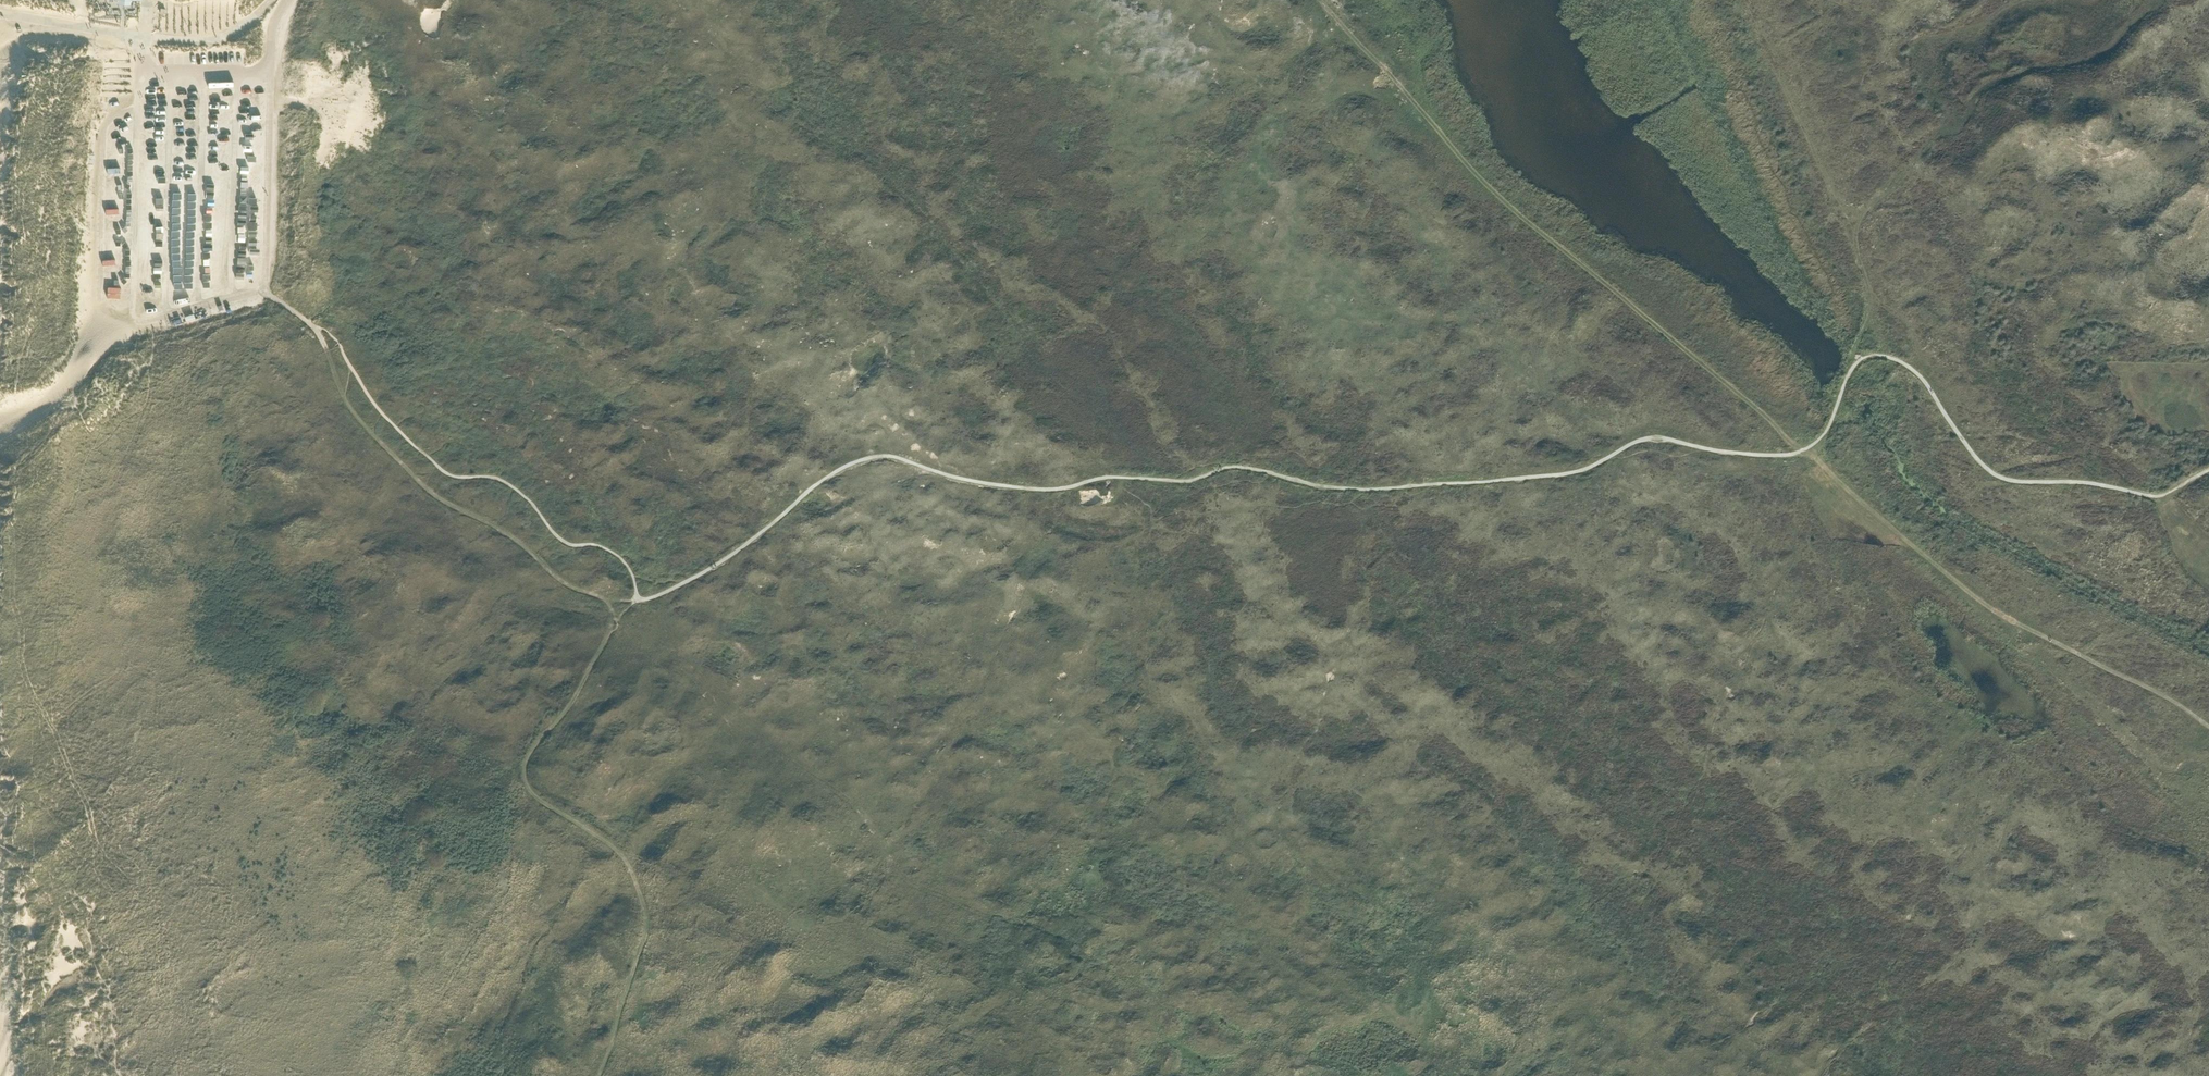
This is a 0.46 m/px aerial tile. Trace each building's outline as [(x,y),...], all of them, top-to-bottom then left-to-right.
[(140,0),(108,0),(108,1),(118,2),(117,7),(127,9),(128,4),(139,6),(140,0)]
